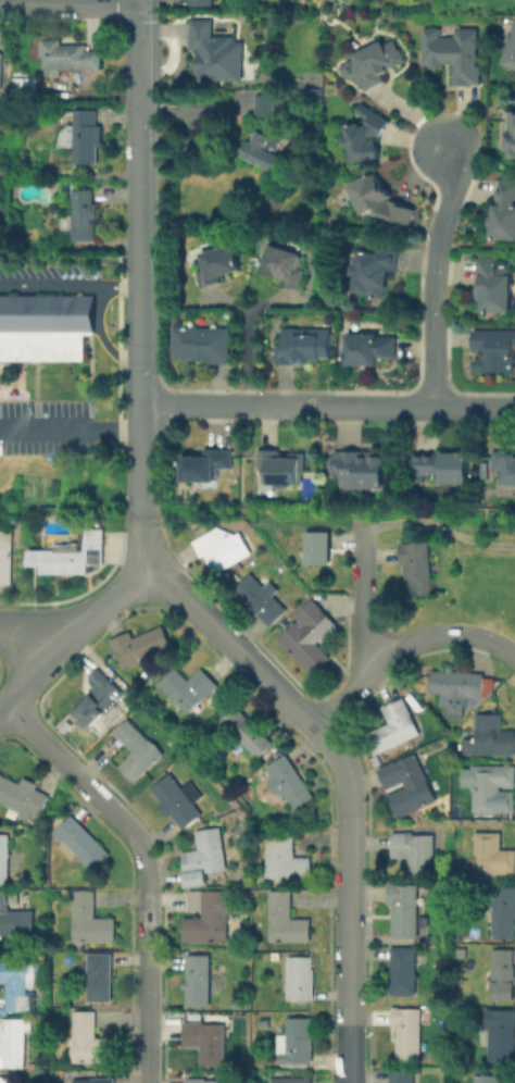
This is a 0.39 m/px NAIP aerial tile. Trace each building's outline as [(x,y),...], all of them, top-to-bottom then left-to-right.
[(199,52),(192,52),(192,23),(215,23),(215,37),(236,37),(236,83),(199,83),(199,52)] [(501,62),(514,25),(514,67),(501,62)] [(453,67),(426,67),(426,30),(442,30),(442,38),(457,38),(457,33),(478,33),(478,89),(453,89),(453,67)] [(348,84),(340,70),(357,61),(354,55),(387,38),(390,45),(394,41),(405,62),(381,75),(386,83),(365,94),(357,78),(348,84)] [(63,41),(63,46),(88,46),(88,53),(103,53),(103,72),(46,71),(46,61),(45,61),(45,40),(63,41)] [(40,76),(40,96),(15,96),(15,71),(30,71),(30,76),(40,76)] [(253,94),(252,116),(273,116),(273,104),(280,104),(281,94),(253,94)] [(356,166),(344,132),(370,123),(355,114),(361,104),(394,123),(377,144),(381,157),(356,166)] [(98,113),(98,127),(105,127),(105,164),(78,164),(78,147),(60,147),(67,130),(78,128),(78,113),(98,113)] [(507,113),(506,157),(514,157),(514,113),(507,113)] [(256,123),(248,140),(249,141),(241,155),(274,172),(280,157),(274,153),(279,141),(278,141),(281,135),(256,123)] [(352,187),(380,175),(393,202),(417,211),(412,224),(378,212),(368,217),(352,187)] [(76,185),(76,191),(95,191),(95,208),(101,208),(101,241),(87,241),(87,252),(61,252),(61,241),(75,241),(75,201),(63,201),(63,185),(76,185)] [(495,185),(514,185),(514,244),(495,244),(495,185)] [(201,256),(233,244),(242,271),(219,278),(223,286),(204,292),(197,270),(205,266),(201,256)] [(389,296),(359,296),(359,253),(379,253),(379,245),(399,245),(399,270),(390,269),(389,296)] [(273,246),(307,258),(303,271),(309,273),(302,292),(296,290),(297,288),(262,276),(273,246)] [(479,265),(479,263),(506,263),(506,269),(514,269),(514,314),(480,314),(480,265),(479,265)] [(83,359),(0,359),(0,294),(93,294),(93,334),(83,334),(83,359)] [(174,361),(174,332),(231,332),(231,361),(174,361)] [(281,334),(288,334),(288,332),(332,332),(332,365),(281,365),(281,334)] [(475,333),(514,333),(514,374),(478,374),(478,357),(475,357),(475,333)] [(350,337),(397,337),(397,369),(350,369),(350,337)] [(339,469),(339,450),(375,450),(375,459),(387,459),(387,495),(342,495),(342,469),(339,469)] [(217,483),(184,483),(184,458),(203,458),(203,451),(233,451),(233,470),(217,470),(217,483)] [(469,452),(469,484),(441,484),(441,474),(416,474),(416,457),(441,457),(441,452),(469,452)] [(263,455),(306,455),(306,489),(263,489),(263,455)] [(494,456),(514,456),(514,489),(502,489),(502,476),(494,476),(494,456)] [(203,558),(194,544),(222,527),(228,538),(239,532),(251,553),(217,574),(206,556),(203,558)] [(42,574),(42,567),(28,567),(29,551),(58,551),(58,546),(71,546),(71,544),(80,544),(80,532),(87,532),(87,530),(104,530),(104,565),(99,564),(99,571),(89,574),(42,574)] [(0,545),(0,532),(14,532),(13,586),(0,585),(0,545)] [(311,564),(311,532),(334,532),(334,564),(311,564)] [(404,565),(401,544),(429,542),(436,594),(414,596),(412,580),(409,580),(406,565),(404,565)] [(272,627),(236,590),(253,574),(266,586),(271,582),(280,592),(274,597),(288,611),(272,627)] [(314,674),(280,638),(297,623),(302,627),(304,625),(296,617),(312,599),(339,626),(325,639),(324,637),(318,643),(331,657),(314,674)] [(284,628),(280,625),(287,620),(289,623),(284,628)] [(124,670),(111,640),(131,632),(135,639),(164,626),(175,647),(124,670)] [(189,714),(160,684),(176,668),(189,682),(202,669),(218,685),(189,714)] [(84,722),(87,720),(77,710),(98,686),(90,679),(99,669),(126,694),(92,731),(84,722)] [(490,697),(486,697),(478,708),(467,707),(466,719),(451,718),(452,708),(442,707),(443,695),(434,694),(436,671),(454,673),(454,671),(487,674),(486,677),(498,679),(497,681),(504,681),(497,689),(490,697)] [(379,756),(370,734),(391,725),(384,708),(407,698),(424,734),(379,756)] [(231,734),(223,743),(212,731),(237,705),(275,742),(259,760),(247,748),(240,755),(235,749),(240,743),(231,734)] [(503,732),(514,732),(514,755),(465,755),(465,739),(478,739),(478,714),(503,715),(503,732)] [(164,755),(136,782),(121,767),(134,752),(115,734),(129,719),(164,755)] [(402,817),(393,796),(410,788),(407,782),(390,788),(382,770),(418,755),(439,800),(402,817)] [(287,756),(301,779),(307,774),(311,780),(305,784),(314,798),(297,809),(286,794),(282,796),(269,775),(273,773),(268,768),(287,756)] [(503,792),(514,792),(514,812),(475,813),(476,793),(475,792),(475,765),(514,767),(514,788),(506,788),(506,787),(503,787),(503,792)] [(153,788),(173,774),(184,787),(192,781),(205,797),(197,802),(203,811),(201,813),(203,816),(185,830),(175,818),(173,820),(161,805),(164,802),(153,788)] [(24,812),(0,800),(0,779),(2,775),(22,785),(26,777),(39,784),(37,789),(50,796),(41,816),(43,817),(39,824),(22,817),(24,812)] [(54,821),(52,812),(61,810),(63,819),(54,821)] [(212,821),(211,818),(223,812),(225,816),(212,821)] [(92,871),(77,856),(74,860),(60,846),(64,843),(55,833),(74,814),(112,854),(92,871)] [(189,887),(185,854),(202,851),(199,832),(223,827),(229,870),(210,873),(212,885),(189,887)] [(504,850),(514,850),(514,874),(501,873),(501,881),(487,880),(487,873),(478,873),(478,833),(504,833),(504,850)] [(393,859),(393,834),(413,834),(413,836),(434,836),(432,879),(410,877),(410,859),(393,859)] [(11,885),(0,885),(0,836),(11,836),(11,885)] [(268,876),(269,836),(297,837),(296,859),(312,860),(311,881),(293,880),(293,877),(268,876)] [(394,938),(394,905),(389,905),(389,883),(398,883),(398,885),(420,885),(422,938),(394,938)] [(498,888),(514,888),(514,938),(497,937),(497,913),(490,913),(490,902),(498,902),(498,888)] [(187,942),(187,918),(205,918),(205,910),(191,910),(192,891),(235,892),(234,914),(231,914),(230,942),(187,942)] [(36,935),(0,935),(0,892),(9,892),(9,895),(12,910),(36,910),(36,935)] [(75,943),(76,892),(95,892),(95,919),(116,919),(116,943),(75,943)] [(272,941),(273,892),(292,892),(292,919),(314,920),(314,942),(272,941)] [(236,905),(236,893),(244,893),(244,906),(236,905)] [(394,997),(395,948),(418,948),(419,997),(394,997)] [(462,948),(470,948),(470,958),(462,959),(462,948)] [(189,1006),(189,989),(185,989),(185,980),(189,981),(189,956),(194,956),(194,949),(211,949),(211,956),(212,956),(212,1006),(189,1006)] [(495,950),(514,949),(514,1003),(498,1003),(495,950)] [(91,1003),(91,976),(85,976),(85,963),(90,963),(90,954),(114,954),(114,1003),(91,1003)] [(289,1000),(290,958),(314,958),(314,970),(316,970),(316,1000),(289,1000)] [(7,983),(0,983),(0,961),(26,961),(26,993),(37,993),(37,1010),(10,1010),(10,1016),(0,1016),(0,1009),(7,1009),(7,983)] [(213,987),(213,976),(225,976),(225,987),(213,987)] [(235,1008),(235,997),(243,998),(243,1008),(235,1008)] [(400,1061),(399,1028),(393,1028),(392,1007),(402,1007),(402,1009),(424,1009),(425,1061),(400,1061)] [(489,1011),(514,1010),(514,1062),(493,1062),(492,1046),(485,1046),(485,1031),(488,1031),(489,1011)] [(75,1063),(75,1012),(98,1011),(98,1040),(117,1041),(117,1063),(75,1063)] [(280,1063),(280,1036),(288,1036),(289,1018),(312,1018),(312,1038),(313,1038),(313,1063),(280,1063)] [(5,1068),(0,1068),(0,1019),(7,1019),(7,1020),(34,1019),(34,1032),(28,1033),(27,1069),(5,1069),(5,1068)] [(261,1029),(261,1020),(271,1020),(271,1029),(261,1029)] [(201,1067),(202,1047),(185,1047),(185,1022),(203,1022),(203,1024),(225,1025),(224,1067),(201,1067)] [(29,1070),(29,1062),(45,1063),(45,1071),(29,1070)] [(416,1071),(416,1082),(392,1082),(392,1071),(416,1071)] [(500,1075),(472,1074),(472,1082),(500,1082),(500,1075)]
